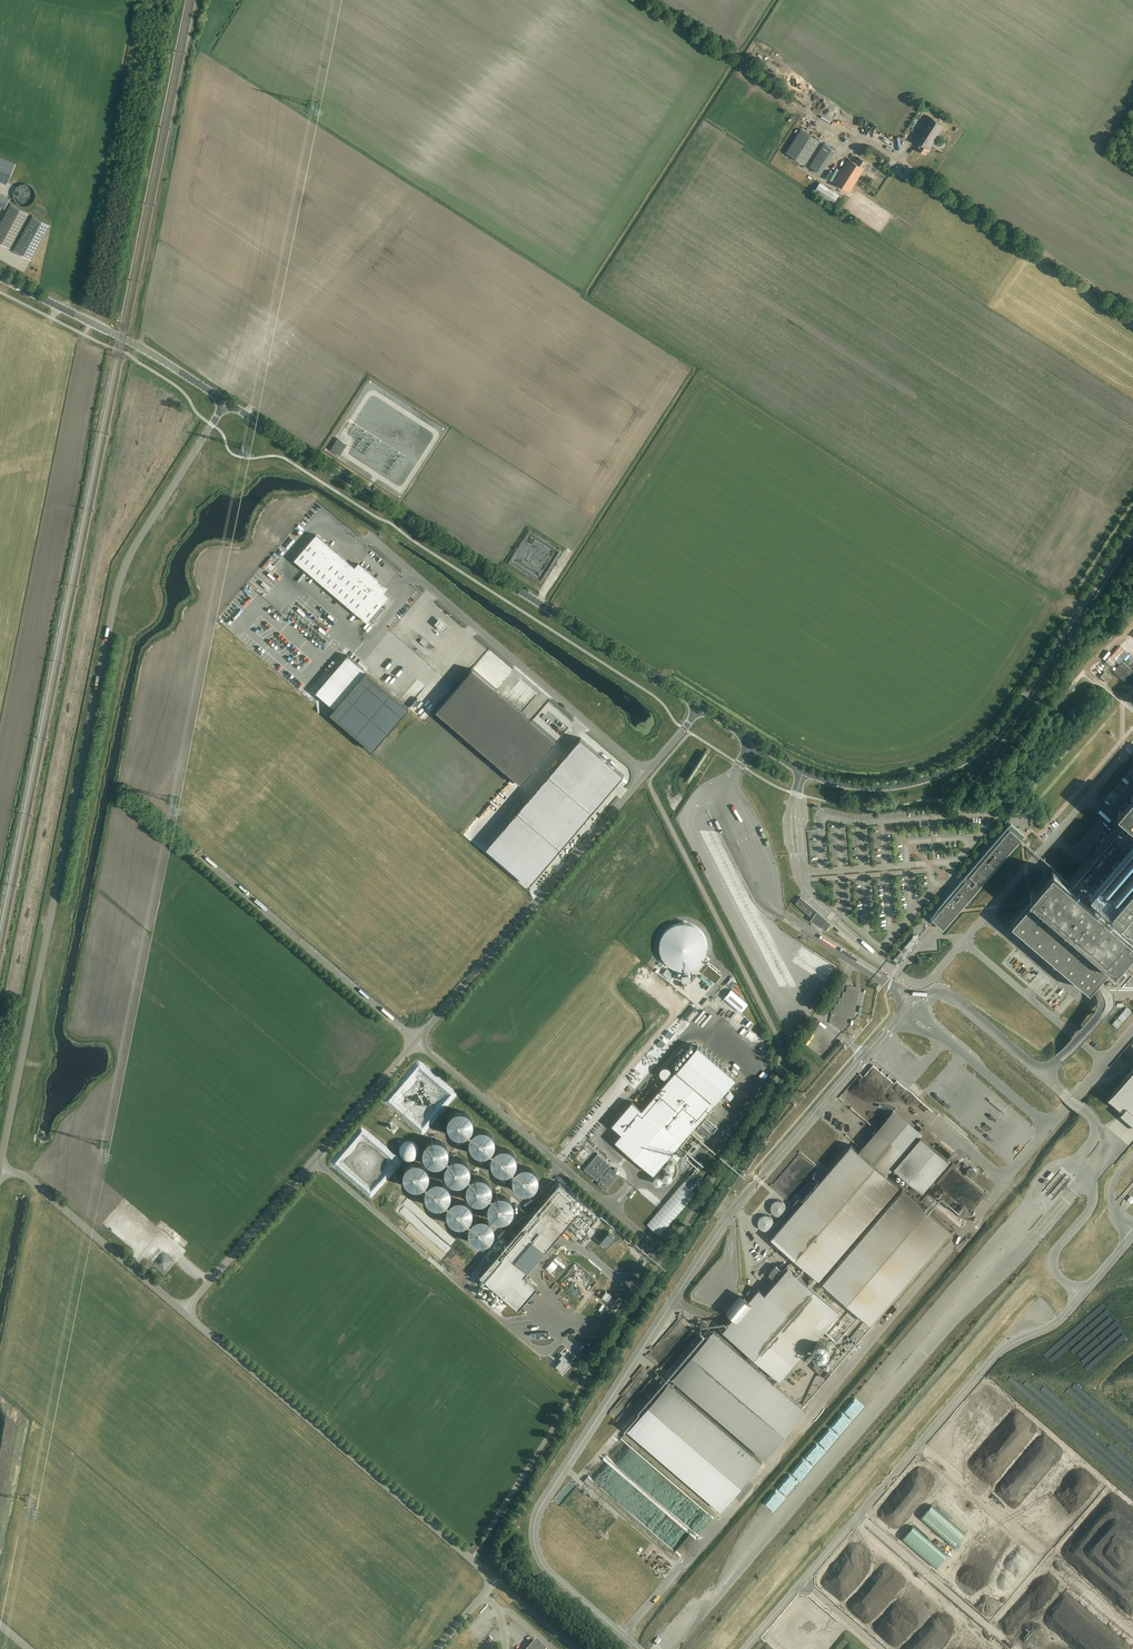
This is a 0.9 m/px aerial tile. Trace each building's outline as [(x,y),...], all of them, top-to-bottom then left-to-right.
[(930,150),(945,127),(929,116),(914,140),(920,144),(919,145),(920,145),(918,150),(925,155),(929,149),(930,150)] [(786,153),(805,165),(820,142),(802,130),(786,153)] [(836,151),(824,144),(810,167),(821,175),(836,151)] [(6,185),(15,164),(0,157),(0,182),(6,185)] [(868,163),(860,158),(857,162),(856,162),(855,163),(849,159),(834,182),(850,193),(865,169),(864,168),(868,163)] [(905,166),(902,165),(901,167),(894,164),(891,170),(900,175),(905,166)] [(820,182),(814,193),(833,205),(840,195),(820,182)] [(19,204),(22,205),(26,206),(29,205),(32,203),(34,200),(35,197),(35,194),(34,190),(32,187),(29,185),(26,184),(22,184),(19,185),(16,187),(14,190),(13,193),(13,196),(14,200),(16,202),(19,204)] [(9,199),(0,195),(0,207),(4,209),(9,199)] [(29,214),(10,204),(0,222),(0,243),(10,248),(29,214)] [(32,214),(14,249),(32,258),(50,223),(32,214)] [(338,439),(331,450),(340,456),(343,451),(342,450),(343,448),(345,449),(348,445),(338,439)] [(271,510),(278,503),(273,499),(267,506),(271,510)] [(355,568),(315,534),(294,560),(363,620),(366,622),(388,597),(385,594),(382,592),(386,587),(358,564),(355,568)] [(265,566),(270,571),(273,567),(268,562),(265,566)] [(247,586),(262,599),(264,596),(250,583),(247,586)] [(309,615),(312,611),(300,601),(297,604),(309,615)] [(448,624),(440,617),(435,623),(443,630),(448,624)] [(1131,629),(1123,640),(1129,644),(1127,646),(1131,649),(1132,647),(1132,631),(1131,629)] [(428,645),(421,639),(419,642),(426,647),(428,645)] [(1106,650),(1111,654),(1120,646),(1115,641),(1106,650)] [(422,701),(507,773),(543,731),(476,674),(488,660),(471,646),(459,659),(458,658),(422,701)] [(1126,656),(1129,653),(1123,648),(1120,652),(1126,656)] [(333,707),(364,670),(346,654),(314,691),(333,707)] [(1132,680),(1132,671),(1123,662),(1114,672),(1128,685),(1132,680)] [(370,749),(407,706),(370,675),(364,670),(333,707),(328,712),(370,749)] [(1107,682),(1111,677),(1104,672),(1100,676),(1107,682)] [(414,692),(408,699),(411,701),(421,687),(419,685),(414,692)] [(487,848),(530,885),(624,775),(581,738),(487,848)] [(1132,915),(1132,795),(1132,794),(1119,809),(1127,816),(1087,863),(1070,883),(1053,869),(1052,870),(1035,890),(1030,895),(1031,896),(1032,894),(1035,897),(1012,923),(1090,990),(1095,985),(1113,964),(1115,966),(1114,967),(1115,968),(1119,963),(1116,960),(1113,963),(1108,959),(1113,954),(1114,955),(1116,954),(1114,952),(1129,935),(1121,928),(1121,927),(1132,914),(1132,915)] [(943,929),(1025,835),(1011,823),(930,918),(943,929)] [(826,931),(831,923),(801,897),(795,903),(811,917),(812,918),(810,920),(826,931)] [(702,930),(696,925),(689,923),(681,922),(673,924),(666,929),(661,936),(659,944),(660,952),(664,960),(669,966),(677,969),(685,970),(693,968),(699,964),(704,959),(707,952),(708,944),(706,937),(702,930)] [(905,952),(918,938),(915,935),(902,950),(905,952)] [(896,963),(904,954),(901,952),(893,960),(896,963)] [(732,990),(724,998),(741,1013),(749,1004),(732,990)] [(830,1028),(838,1034),(843,1029),(835,1022),(830,1028)] [(697,1045),(642,1111),(632,1103),(612,1126),(622,1134),(616,1142),(654,1174),(664,1162),(735,1077),(697,1045)] [(763,1066),(766,1060),(760,1056),(756,1062),(763,1066)] [(1108,1098),(1122,1111),(1132,1120),(1132,1070),(1108,1098)] [(710,1132),(714,1128),(706,1119),(701,1123),(710,1132)] [(859,1151),(885,1174),(905,1152),(878,1129),(859,1151)] [(718,1133),(709,1143),(712,1146),(722,1136),(718,1133)] [(922,1191),(949,1160),(921,1135),(894,1167),(922,1191)] [(1122,1143),(1126,1139),(1123,1135),(1118,1140),(1122,1143)] [(885,1174),(859,1151),(851,1145),(771,1238),(815,1275),(808,1284),(811,1287),(818,1278),(819,1279),(899,1186),(885,1174)] [(600,1179),(599,1181),(597,1183),(605,1190),(608,1188),(609,1187),(619,1175),(616,1173),(618,1170),(615,1168),(613,1171),(610,1168),(600,1179)] [(1044,1186),(1049,1178),(1046,1176),(1041,1184),(1044,1186)] [(574,1244),(595,1219),(555,1185),(475,1278),(514,1311),(533,1289),(546,1274),(536,1265),(533,1262),(560,1231),(574,1244)] [(663,1225),(686,1195),(677,1188),(673,1194),(670,1191),(658,1205),(660,1206),(646,1224),(651,1229),(655,1224),(660,1228),(663,1225)] [(816,1291),(820,1294),(827,1285),(870,1323),(950,1230),(903,1189),(823,1282),(816,1291)] [(780,1218),(781,1218),(782,1218),(783,1217),(784,1217),(784,1216),(785,1216),(786,1215),(786,1214),(787,1213),(787,1212),(787,1211),(788,1210),(787,1209),(787,1208),(787,1207),(786,1206),(786,1205),(785,1204),(784,1204),(784,1203),(783,1203),(782,1203),(781,1203),(781,1202),(780,1202),(779,1202),(778,1203),(777,1203),(776,1203),(775,1204),(774,1205),(773,1206),(773,1207),(772,1208),(772,1209),(772,1210),(772,1211),(772,1212),(772,1213),(773,1213),(773,1214),(773,1215),(774,1215),(775,1216),(776,1217),(777,1217),(777,1218),(778,1218),(779,1218),(780,1218)] [(767,1232),(768,1232),(769,1232),(770,1232),(770,1231),(771,1231),(772,1231),(772,1230),(773,1230),(773,1229),(774,1228),(774,1227),(775,1227),(775,1226),(775,1225),(775,1224),(775,1223),(775,1222),(774,1221),(774,1220),(773,1220),(773,1219),(772,1219),(772,1218),(771,1218),(770,1217),(769,1217),(768,1217),(767,1217),(766,1217),(765,1217),(764,1217),(763,1218),(762,1219),(761,1219),(761,1220),(760,1220),(760,1221),(760,1222),(760,1223),(759,1223),(759,1224),(759,1225),(760,1226),(760,1227),(760,1228),(761,1229),(761,1230),(762,1230),(763,1231),(764,1231),(765,1232),(766,1232),(767,1232)] [(163,1278),(186,1253),(162,1231),(139,1257),(163,1278)] [(630,1234),(643,1242),(644,1239),(632,1231),(630,1234)] [(609,1232),(600,1242),(606,1247),(615,1237),(609,1232)] [(176,1239),(183,1246),(187,1242),(179,1235),(176,1239)] [(811,1287),(808,1284),(797,1274),(798,1273),(788,1264),(783,1270),(777,1265),(769,1274),(775,1279),(777,1281),(765,1294),(759,1289),(749,1300),(740,1292),(726,1309),(735,1317),(723,1330),(780,1379),(839,1310),(820,1294),(816,1291),(811,1287)] [(1029,1278),(1015,1291),(1021,1298),(1035,1284),(1029,1278)] [(996,1310),(1004,1317),(1017,1302),(1009,1295),(996,1310)] [(1034,1320),(1046,1306),(1039,1300),(1033,1307),(1032,1306),(1029,1309),(1027,1307),(1024,1311),(1034,1320)] [(1011,1332),(1027,1328),(1031,1324),(1023,1318),(1023,1315),(1017,1311),(1018,1315),(1011,1324),(1009,1325),(1006,1328),(1011,1332)] [(987,1337),(1001,1322),(994,1316),(980,1331),(987,1337)] [(765,1457),(806,1409),(714,1330),(673,1377),(765,1457)] [(971,1354),(985,1341),(978,1334),(964,1347),(971,1354)] [(846,1336),(843,1339),(848,1344),(851,1341),(846,1336)] [(815,1357),(818,1358),(821,1359),(824,1358),(827,1356),(829,1354),(829,1351),(829,1348),(828,1345),(826,1343),(824,1342),(821,1341),(818,1342),(816,1343),(814,1345),(812,1348),(812,1351),(813,1354),(815,1357)] [(961,1354),(948,1367),(955,1374),(968,1360),(961,1354)] [(827,1370),(818,1362),(813,1368),(818,1373),(821,1369),(825,1373),(827,1370)] [(655,1376),(666,1386),(628,1429),(721,1509),(762,1461),(658,1372),(655,1376)] [(938,1394),(951,1380),(944,1373),(931,1387),(938,1394)] [(915,1406),(922,1413),(935,1398),(928,1392),(915,1406)] [(912,1411),(899,1426),(906,1431),(918,1417),(912,1411)] [(1009,1440),(1020,1448),(1036,1429),(1033,1427),(1029,1427),(1027,1429),(1028,1425),(1026,1427),(1026,1429),(1023,1433),(1023,1435),(1020,1434),(1019,1435),(1017,1434),(1014,1433),(1013,1435),(1010,1433),(1008,1436),(1009,1433),(1006,1432),(1005,1436),(1012,1436),(1009,1440)] [(615,1436),(618,1432),(612,1427),(608,1430),(615,1436)] [(897,1429),(883,1443),(890,1450),(903,1436),(897,1429)] [(995,1444),(1011,1458),(1016,1453),(1000,1439),(995,1444)] [(866,1461),(873,1468),(887,1455),(880,1448),(866,1461)] [(850,1482),(857,1489),(870,1474),(863,1468),(850,1482)] [(800,1539),(808,1547),(821,1533),(813,1526),(800,1539)] [(825,1545),(836,1533),(833,1531),(822,1543),(825,1545)] [(784,1558),(792,1565),(805,1551),(797,1544),(784,1558)] [(775,1583),(788,1570),(780,1562),(767,1575),(775,1583)] [(819,1581),(829,1569),(825,1566),(815,1577),(819,1581)] [(763,1581),(750,1596),(758,1603),(771,1588),(763,1581)] [(742,1621),(756,1607),(747,1599),(734,1614),(742,1621)] [(732,1617),(718,1632),(726,1640),(740,1625),(732,1617)] [(486,1634),(493,1623),(491,1621),(489,1625),(487,1623),(481,1631),(486,1634)] [(486,1636),(481,1640),(485,1644),(490,1640),(486,1636)] [(722,1643),(713,1637),(704,1648),(718,1648),(722,1643)] [(537,1642),(535,1641),(528,1648),(545,1648),(537,1642)]
